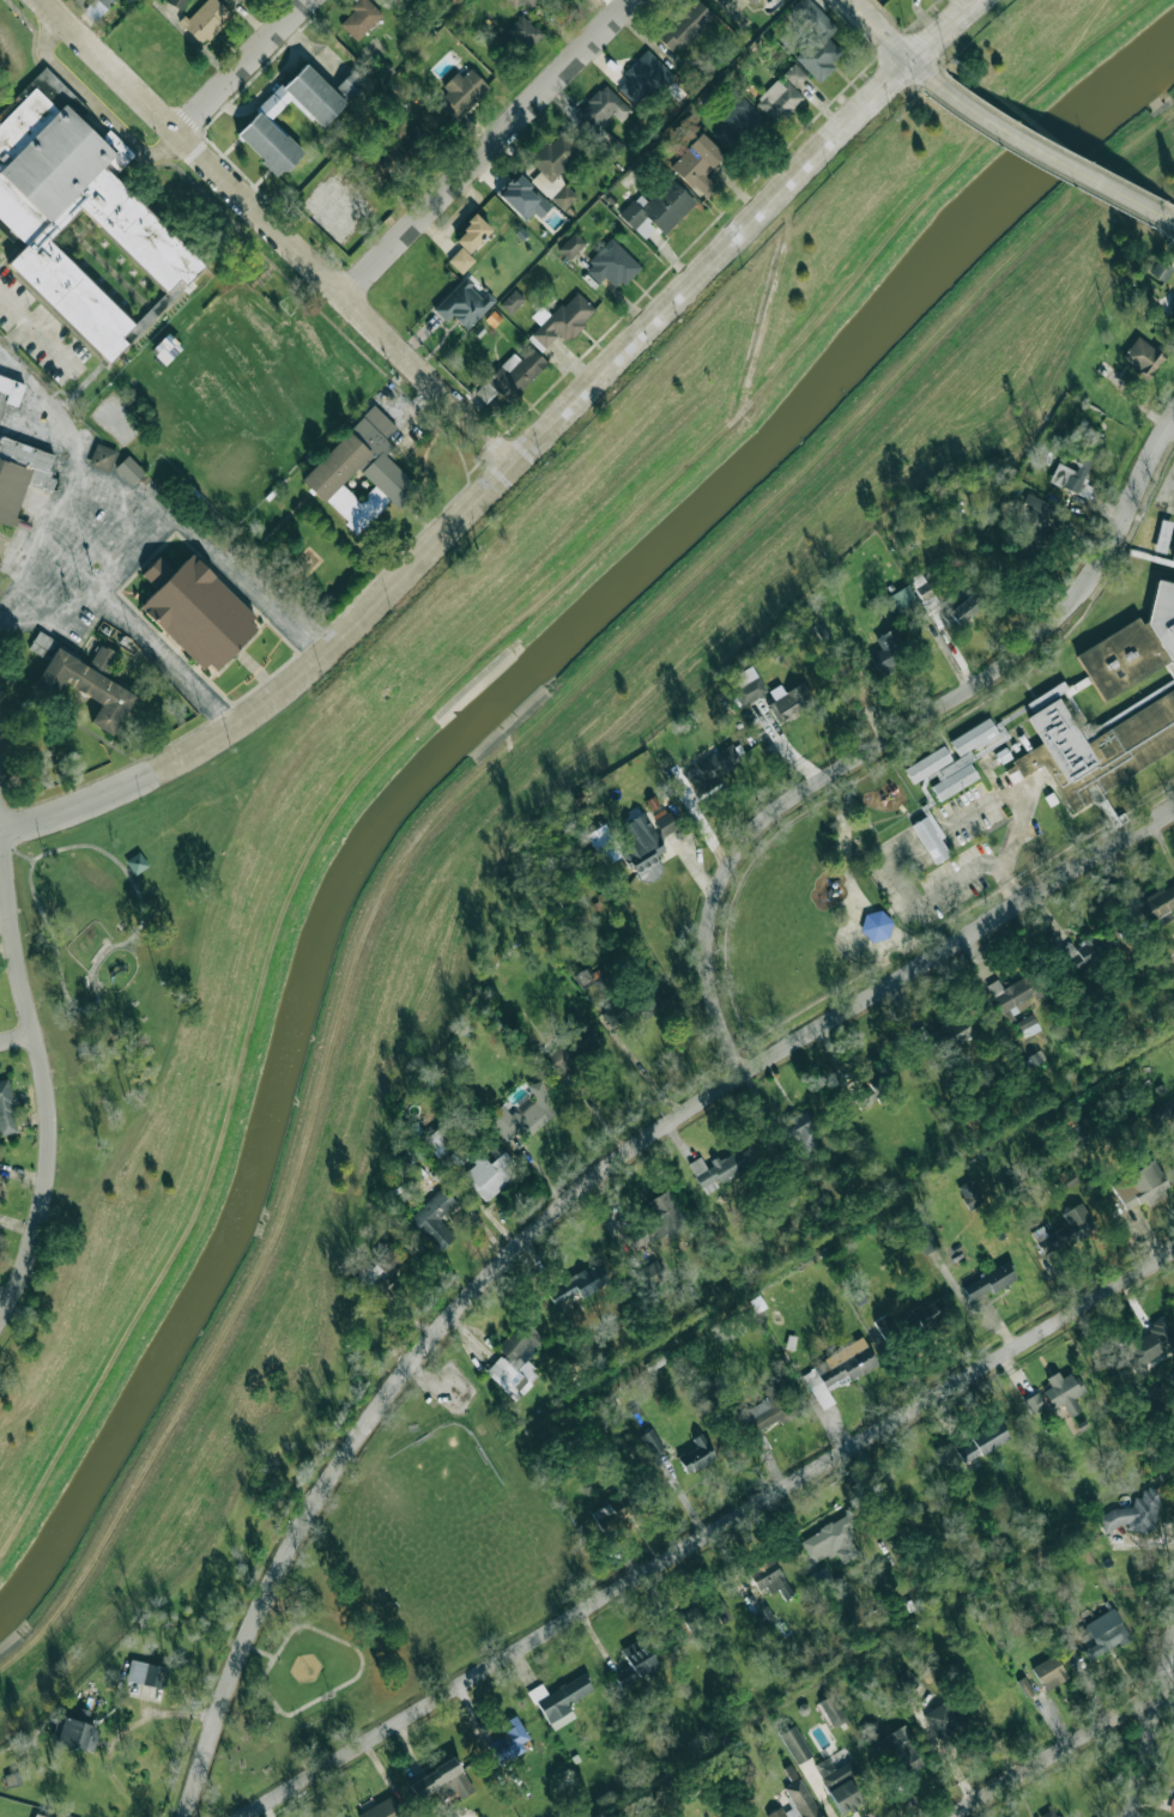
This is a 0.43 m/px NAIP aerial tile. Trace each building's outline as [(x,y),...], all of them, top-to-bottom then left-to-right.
[(83,11),(93,20),(114,0),(93,0),(83,11)] [(187,0),(168,0),(167,2),(182,10),(187,0)] [(230,12),(217,0),(202,0),(181,25),(202,43),(230,12)] [(357,41),(382,13),(368,0),(359,0),(338,23),(357,41)] [(520,1),(529,11),(539,0),(507,0),(514,7),(520,1)] [(713,16),(697,0),(690,0),(656,37),(676,55),(713,16)] [(818,83),(835,67),(831,62),(841,53),(827,37),(836,28),(811,0),(799,0),(789,8),(815,36),(793,55),(818,83)] [(544,35),(522,14),(506,31),(527,52),(544,35)] [(629,77),(617,89),(635,104),(650,86),(658,93),(674,75),(646,49),(624,73),(629,77)] [(345,102),(304,62),(235,134),(279,176),(304,151),(271,119),(290,98),(320,128),(345,102)] [(777,79),(755,103),(777,126),(804,97),(794,89),(807,75),(795,65),(779,81),(777,79)] [(365,81),(353,68),(335,86),(349,99),(365,81)] [(458,73),(438,92),(449,102),(443,109),(456,121),(489,86),(470,68),(461,77),(458,73)] [(31,249),(0,219),(0,123),(49,72),(132,152),(110,176),(210,274),(113,371),(10,271),(31,249)] [(576,111),(595,132),(613,115),(621,122),(631,111),(605,84),(576,111)] [(721,117),(725,121),(713,134),(731,152),(763,117),(740,96),(721,117)] [(580,149),(559,129),(531,162),(551,181),(580,149)] [(724,155),(701,133),(670,165),(704,199),(718,186),(706,174),(724,155)] [(603,149),(617,157),(623,145),(610,137),(603,149)] [(525,222),(533,212),(538,218),(550,206),(516,171),(496,192),(525,222)] [(531,180),(549,198),(564,183),(557,175),(550,182),(539,171),(531,180)] [(664,235),(695,202),(670,177),(647,200),(639,193),(618,214),(645,238),(655,226),(664,235)] [(577,196),(564,183),(551,199),(563,211),(577,196)] [(491,230),(477,214),(453,238),(461,247),(447,260),(460,273),(474,260),(467,253),(491,230)] [(557,249),(569,260),(586,242),(574,231),(557,249)] [(599,283),(604,277),(618,290),(641,266),(611,238),(582,268),(599,283)] [(1172,266),(1156,260),(1150,275),(1166,281),(1172,266)] [(446,321),(452,315),(467,329),(495,299),(485,291),(482,295),(462,277),(432,309),(446,321)] [(509,314),(525,298),(514,289),(500,304),(509,314)] [(532,334),(545,347),(559,332),(568,340),(597,310),(575,290),(532,334)] [(164,364),(181,346),(167,333),(150,351),(164,364)] [(1120,359),(1149,377),(1164,355),(1136,337),(1120,359)] [(513,352),(485,381),(509,404),(547,363),(531,347),(520,359),(513,352)] [(4,402),(17,406),(26,377),(0,369),(0,414),(4,402)] [(357,534),(391,499),(398,507),(417,486),(385,455),(393,447),(385,438),(397,426),(373,405),(301,479),(357,534)] [(13,527),(26,484),(53,492),(56,479),(48,476),(56,450),(0,432),(0,523),(13,527)] [(109,473),(117,450),(96,442),(87,465),(109,473)] [(1048,480),(1075,493),(1096,450),(1087,446),(1073,470),(1057,462),(1048,480)] [(144,472),(128,455),(114,467),(131,485),(144,472)] [(1040,538),(1046,526),(1043,525),(1052,504),(1027,493),(1017,516),(1033,523),(1029,533),(1040,538)] [(1172,522),(1161,521),(1155,551),(1166,553),(1172,522)] [(139,606),(210,674),(261,623),(189,553),(174,570),(159,556),(141,574),(156,588),(139,606)] [(921,600),(932,595),(924,579),(913,583),(921,600)] [(1160,581),(1173,584),(1173,659),(1105,702),(1077,656),(1138,618),(1143,625),(1150,624),(1160,581)] [(889,595),(898,613),(918,602),(908,585),(889,595)] [(981,606),(970,593),(949,613),(960,625),(981,606)] [(878,674),(912,655),(894,626),(875,638),(880,648),(867,656),(878,674)] [(55,640),(38,630),(28,648),(44,659),(55,640)] [(109,674),(119,654),(99,643),(89,664),(109,674)] [(111,735),(135,694),(55,648),(34,686),(55,698),(63,683),(101,703),(90,722),(111,735)] [(767,695),(754,666),(728,677),(740,705),(767,695)] [(774,701),(768,703),(774,719),(813,703),(806,682),(783,691),(781,685),(769,689),(774,701)] [(1088,743),(1173,689),(1173,750),(1072,814),(1043,764),(1012,783),(1004,765),(1039,745),(1028,720),(1055,702),(1088,743)] [(949,739),(958,758),(933,770),(939,781),(931,786),(938,800),(978,779),(969,762),(974,759),(970,751),(999,737),(990,717),(949,739)] [(684,769),(695,792),(744,767),(732,744),(684,769)] [(951,761),(943,745),(903,768),(912,783),(951,761)] [(660,835),(676,829),(670,811),(653,817),(660,835)] [(586,832),(601,866),(627,855),(640,884),(662,873),(655,855),(662,852),(645,812),(623,822),(633,843),(618,850),(606,823),(586,832)] [(951,854),(928,814),(912,824),(933,864),(951,854)] [(1169,910),(1173,908),(1173,881),(1143,900),(1158,926),(1173,917),(1169,910)] [(860,915),(867,943),(892,937),(884,908),(860,915)] [(1071,974),(1115,946),(1105,927),(1073,946),(1070,941),(1057,950),(1071,974)] [(580,987),(591,982),(585,969),(574,974),(580,987)] [(1035,1001),(1022,977),(1003,988),(998,979),(987,985),(1005,1017),(1035,1001)] [(627,1017),(618,1003),(595,1016),(604,1029),(627,1017)] [(1025,1037),(1041,1029),(1031,1012),(1017,1022),(1025,1037)] [(927,1035),(922,1026),(913,1032),(930,1060),(973,1034),(961,1015),(927,1035)] [(570,1060),(600,1042),(591,1024),(544,1052),(558,1078),(575,1068),(570,1060)] [(19,1131),(7,1078),(0,1080),(0,1135),(19,1131)] [(529,1135),(553,1113),(541,1079),(527,1085),(533,1102),(526,1108),(510,1114),(501,1104),(486,1118),(506,1139),(513,1137),(522,1127),(529,1135)] [(1155,1125),(1173,1116),(1173,1106),(1170,1098),(1148,1110),(1155,1125)] [(789,1138),(795,1134),(804,1151),(824,1140),(806,1109),(781,1122),(789,1138)] [(1087,1139),(1077,1123),(1064,1132),(1072,1147),(1087,1139)] [(453,1144),(438,1126),(422,1141),(437,1158),(453,1144)] [(502,1150),(493,1142),(482,1155),(492,1163),(502,1150)] [(688,1163),(704,1194),(720,1186),(719,1183),(750,1165),(740,1146),(706,1165),(700,1156),(688,1163)] [(489,1164),(482,1156),(462,1174),(485,1200),(519,1171),(502,1152),(489,1164)] [(1111,1182),(1124,1211),(1145,1200),(1146,1203),(1170,1192),(1156,1161),(1111,1182)] [(1075,1182),(1066,1168),(1053,1176),(1061,1191),(1075,1182)] [(956,1187),(969,1210),(984,1201),(970,1179),(956,1187)] [(455,1236),(438,1218),(456,1201),(442,1186),(407,1219),(438,1252),(455,1236)] [(643,1201),(652,1218),(640,1224),(648,1243),(667,1234),(670,1237),(688,1229),(668,1189),(643,1201)] [(1061,1212),(1067,1224),(1036,1241),(1043,1256),(1096,1229),(1082,1201),(1061,1212)] [(368,1286),(382,1271),(388,1277),(405,1259),(388,1244),(358,1277),(368,1286)] [(667,1279),(658,1259),(633,1271),(641,1291),(667,1279)] [(610,1282),(600,1262),(546,1290),(553,1304),(577,1291),(581,1297),(610,1282)] [(1016,1282),(1010,1264),(962,1282),(968,1300),(1016,1282)] [(906,1312),(913,1328),(946,1314),(939,1297),(906,1312)] [(873,1321),(883,1337),(896,1328),(886,1313),(873,1321)] [(1122,1345),(1136,1371),(1173,1352),(1173,1337),(1163,1315),(1148,1322),(1151,1331),(1122,1345)] [(544,1339),(524,1320),(497,1347),(503,1352),(485,1371),(516,1400),(540,1374),(525,1359),(544,1339)] [(878,1364),(866,1341),(803,1374),(821,1410),(834,1403),(825,1387),(847,1376),(848,1380),(878,1364)] [(1055,1415),(1065,1410),(1069,1417),(1081,1410),(1073,1397),(1084,1393),(1073,1373),(1042,1388),(1055,1415)] [(762,1389),(767,1397),(737,1413),(749,1436),(800,1407),(783,1377),(762,1389)] [(1023,1399),(1030,1413),(1045,1407),(1037,1392),(1023,1399)] [(973,1441),(955,1450),(962,1464),(1009,1439),(999,1419),(969,1435),(973,1441)] [(648,1455),(662,1447),(653,1428),(637,1436),(648,1455)] [(691,1439),(695,1446),(676,1458),(688,1474),(715,1455),(701,1433),(691,1439)] [(1151,1534),(1162,1489),(1145,1485),(1142,1498),(1133,1496),(1130,1514),(1105,1508),(1101,1522),(1151,1534)] [(592,1512),(597,1526),(622,1516),(617,1502),(592,1512)] [(800,1539),(813,1564),(835,1552),(841,1562),(858,1553),(849,1539),(857,1536),(845,1515),(800,1539)] [(764,1597),(777,1588),(783,1600),(793,1594),(773,1558),(750,1571),(764,1597)] [(1089,1661),(1130,1637),(1113,1607),(1084,1624),(1095,1643),(1082,1651),(1089,1661)] [(617,1684),(655,1670),(645,1639),(621,1647),(629,1667),(613,1673),(617,1684)] [(1031,1665),(1042,1690),(1066,1679),(1057,1654),(1031,1665)] [(169,1668),(131,1658),(125,1679),(163,1689),(169,1668)] [(908,1694),(920,1680),(906,1668),(894,1682),(908,1694)] [(593,1690),(585,1673),(547,1694),(541,1683),(528,1690),(551,1731),(576,1716),(569,1703),(593,1690)] [(1024,1696),(1033,1692),(1024,1676),(1017,1680),(1024,1696)] [(847,1720),(833,1694),(818,1701),(831,1727),(847,1720)] [(938,1743),(968,1724),(951,1696),(921,1715),(938,1743)] [(93,1750),(97,1727),(87,1726),(90,1712),(77,1710),(75,1718),(55,1715),(52,1744),(93,1750)] [(529,1737),(515,1714),(503,1722),(508,1730),(486,1745),(500,1765),(526,1749),(521,1743),(529,1737)] [(812,1755),(794,1725),(779,1733),(797,1764),(812,1755)] [(410,1783),(436,1768),(435,1765),(454,1754),(462,1768),(436,1785),(437,1787),(418,1798),(410,1783)] [(840,1815),(863,1803),(848,1777),(857,1773),(849,1760),(835,1767),(829,1757),(815,1765),(840,1815)] [(800,1777),(783,1786),(794,1806),(783,1812),(780,1806),(765,1815),(767,1816),(821,1816),(800,1777)] [(391,1794),(404,1816),(358,1816),(357,1815),(391,1794)] [(1039,1816),(1060,1816),(1054,1806),(1039,1816)]
